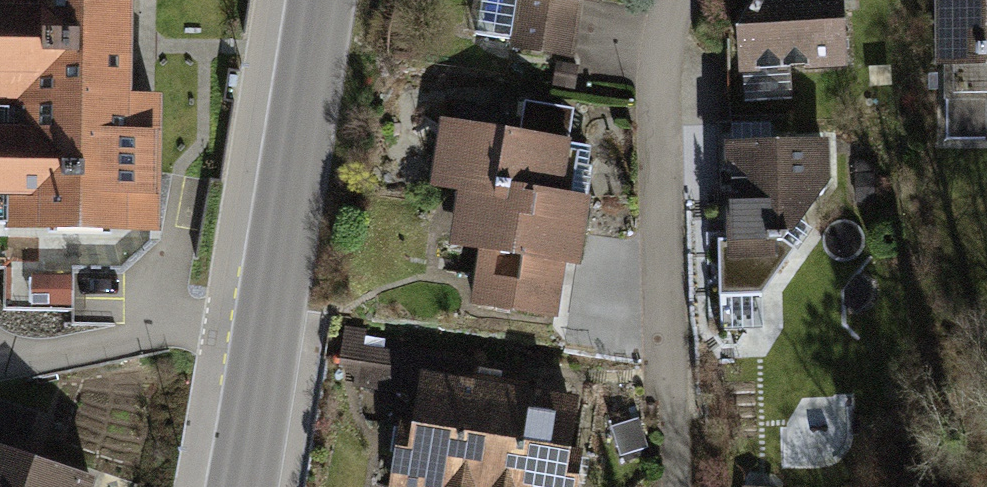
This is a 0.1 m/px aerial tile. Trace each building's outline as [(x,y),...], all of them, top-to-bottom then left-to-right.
[(157,231),(160,90),(136,90),(136,41),(137,0),(0,0),(0,228),(157,231)] [(532,59),(587,67),(595,12),(612,15),(614,0),(540,0),(532,59)] [(763,29),(757,81),(867,77),(862,0),(775,0),(763,29)] [(950,71),(986,70),(986,0),(949,0),(950,71)] [(449,190),(481,193),(583,204),(589,147),(580,146),(584,114),(536,109),(533,135),(456,127),(449,190)] [(837,152),(743,151),(742,268),(800,268),(801,250),(781,250),(783,233),(820,231),(837,198),(837,152)] [(583,204),(481,193),(475,253),(495,255),(487,322),(576,331),(582,274),(600,275),(608,207),(583,204)] [(513,398),(434,387),(420,486),(500,486),(513,398)] [(592,409),(513,398),(500,486),(581,486),(592,409)] [(110,480),(35,456),(47,420),(0,405),(0,486),(108,486),(110,480)]
